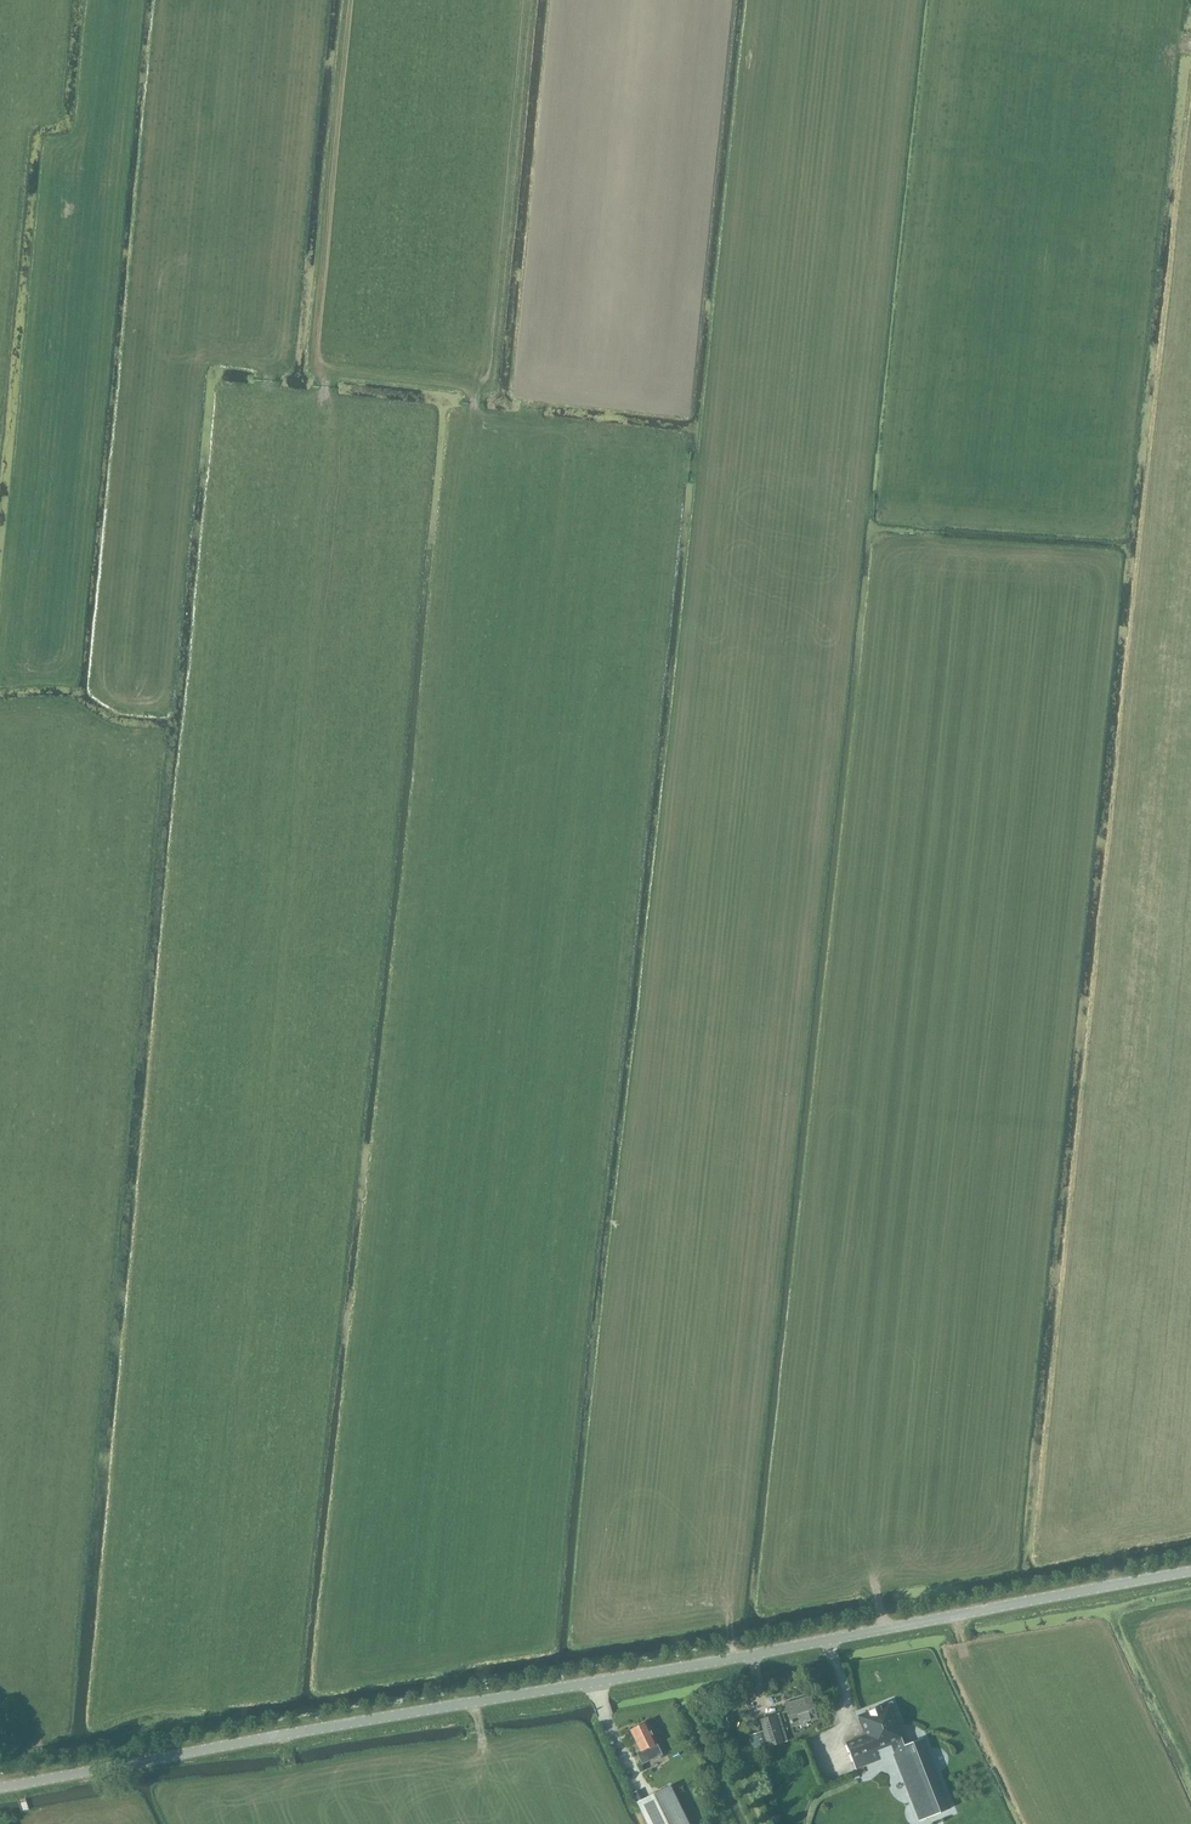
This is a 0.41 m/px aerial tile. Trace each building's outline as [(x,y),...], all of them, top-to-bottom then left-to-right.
[(788,1703),(785,1704),(792,1727),(817,1719),(812,1703),(810,1696),(788,1703)] [(865,1735),(846,1743),(856,1768),(856,1770),(894,1755),(919,1821),(950,1809),(923,1739),(908,1745),(892,1703),(880,1707),(880,1706),(868,1711),(868,1712),(857,1716),(865,1735)] [(780,1713),(775,1715),(760,1719),(764,1733),(753,1737),(758,1750),(789,1741),(780,1713)] [(647,1723),(631,1730),(641,1751),(638,1753),(643,1764),(662,1755),(655,1740),(656,1738),(654,1734),(653,1734),(647,1723)] [(670,1786),(637,1802),(648,1823),(689,1823),(670,1786)]
